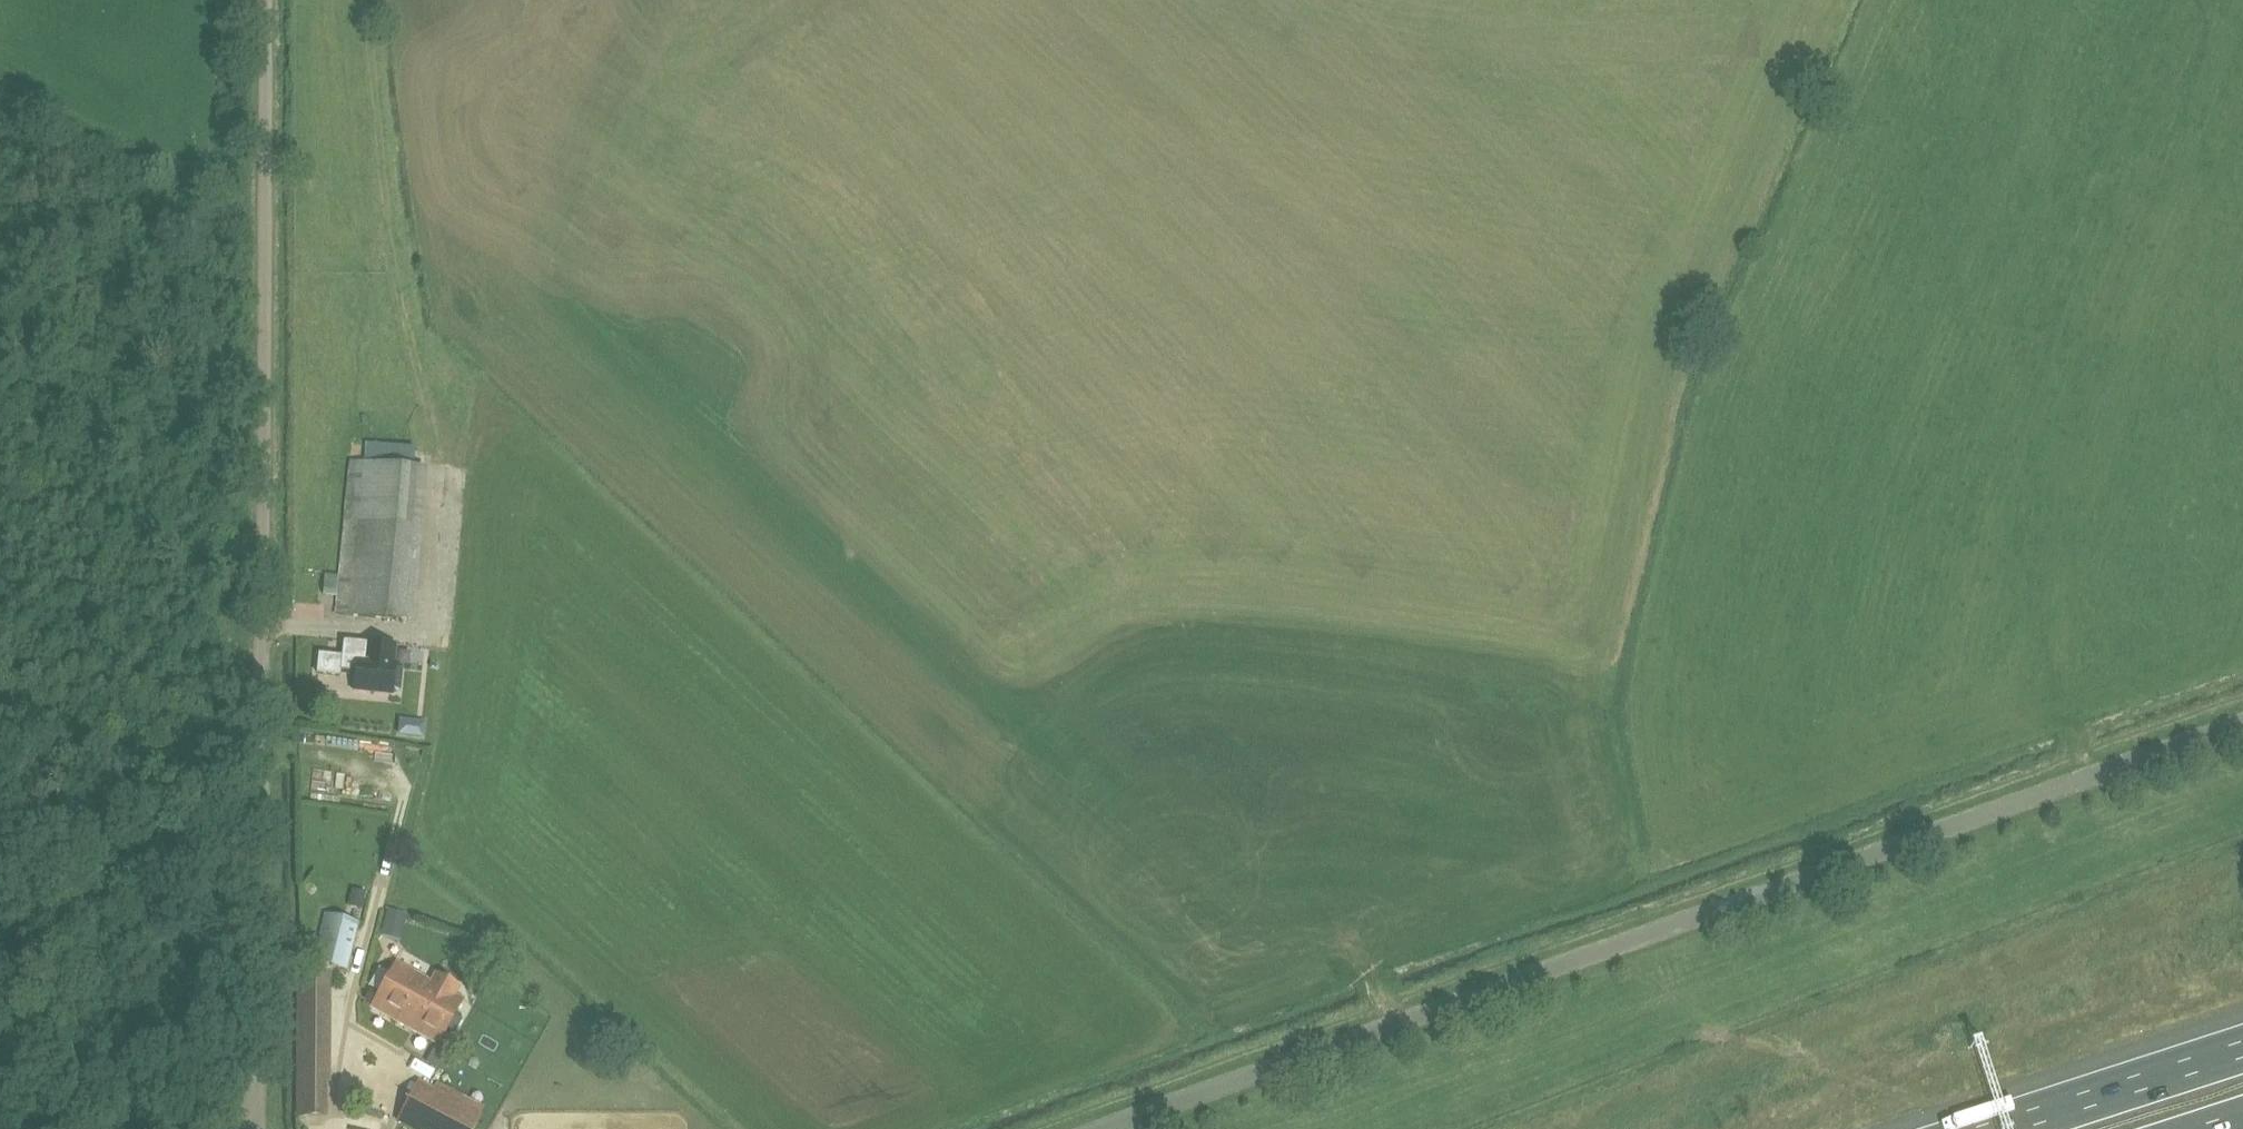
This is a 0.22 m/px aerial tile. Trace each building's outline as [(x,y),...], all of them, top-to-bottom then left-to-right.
[(336,613),(410,622),(414,622),(430,469),(410,467),(413,450),(367,445),(365,462),(350,460),(336,613)] [(392,694),(392,692),(396,692),(399,689),(402,668),(399,664),(395,664),(396,662),(394,662),(396,645),(343,639),(342,656),(319,653),(317,673),(341,675),(343,657),(357,659),(354,690),(392,694)] [(348,903),(361,907),(364,897),(351,894),(348,903)] [(357,924),(327,916),(317,960),(347,967),(357,924)] [(459,1015),(455,1013),(463,999),(455,994),(459,986),(435,973),(431,981),(396,962),(371,1007),(438,1044),(446,1030),(450,1032),(454,1031),(461,1019),(459,1015)] [(328,1081),(328,974),(299,974),(298,1116),(322,1116),(323,1080),(328,1081)] [(481,1115),(486,1107),(448,1088),(443,1095),(419,1082),(399,1120),(415,1128),(473,1128),(481,1115)]
